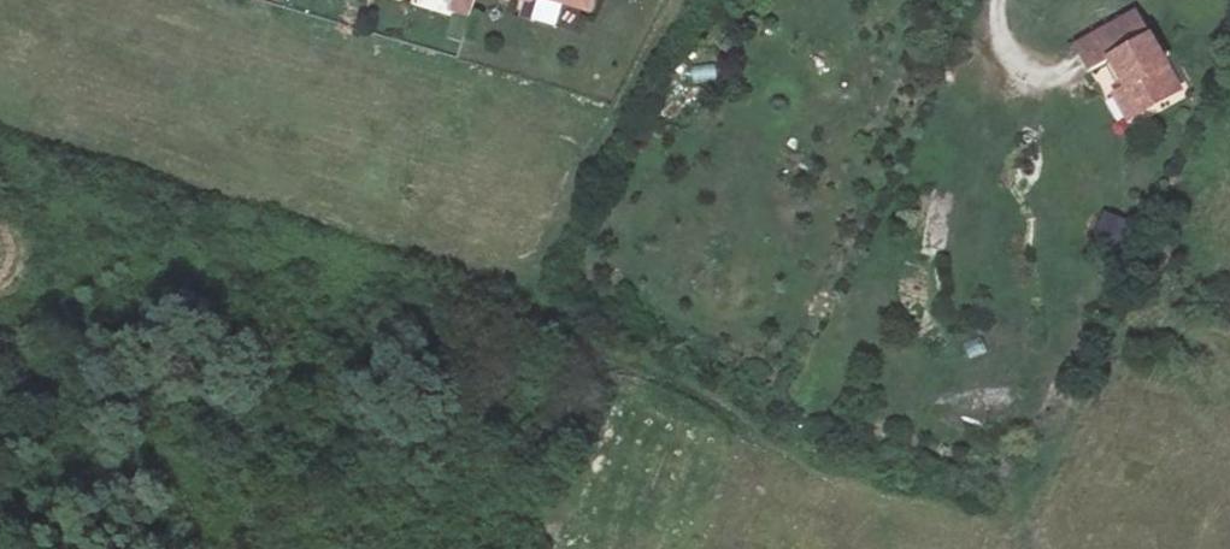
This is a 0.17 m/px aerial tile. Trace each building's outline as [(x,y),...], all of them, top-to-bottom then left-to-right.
[(451,5),(446,19),(457,22),(463,0),(433,0),(451,5)] [(498,2),(520,8),(527,4),(582,20),(588,0),(498,0),(498,2)] [(1104,90),(1117,115),(1157,94),(1115,16),(1056,48),(1069,73),(1089,62),(1104,90)] [(1105,122),(1117,115),(1104,90),(1092,96),(1105,122)] [(1092,234),(1118,244),(1127,220),(1102,210),(1092,234)]
